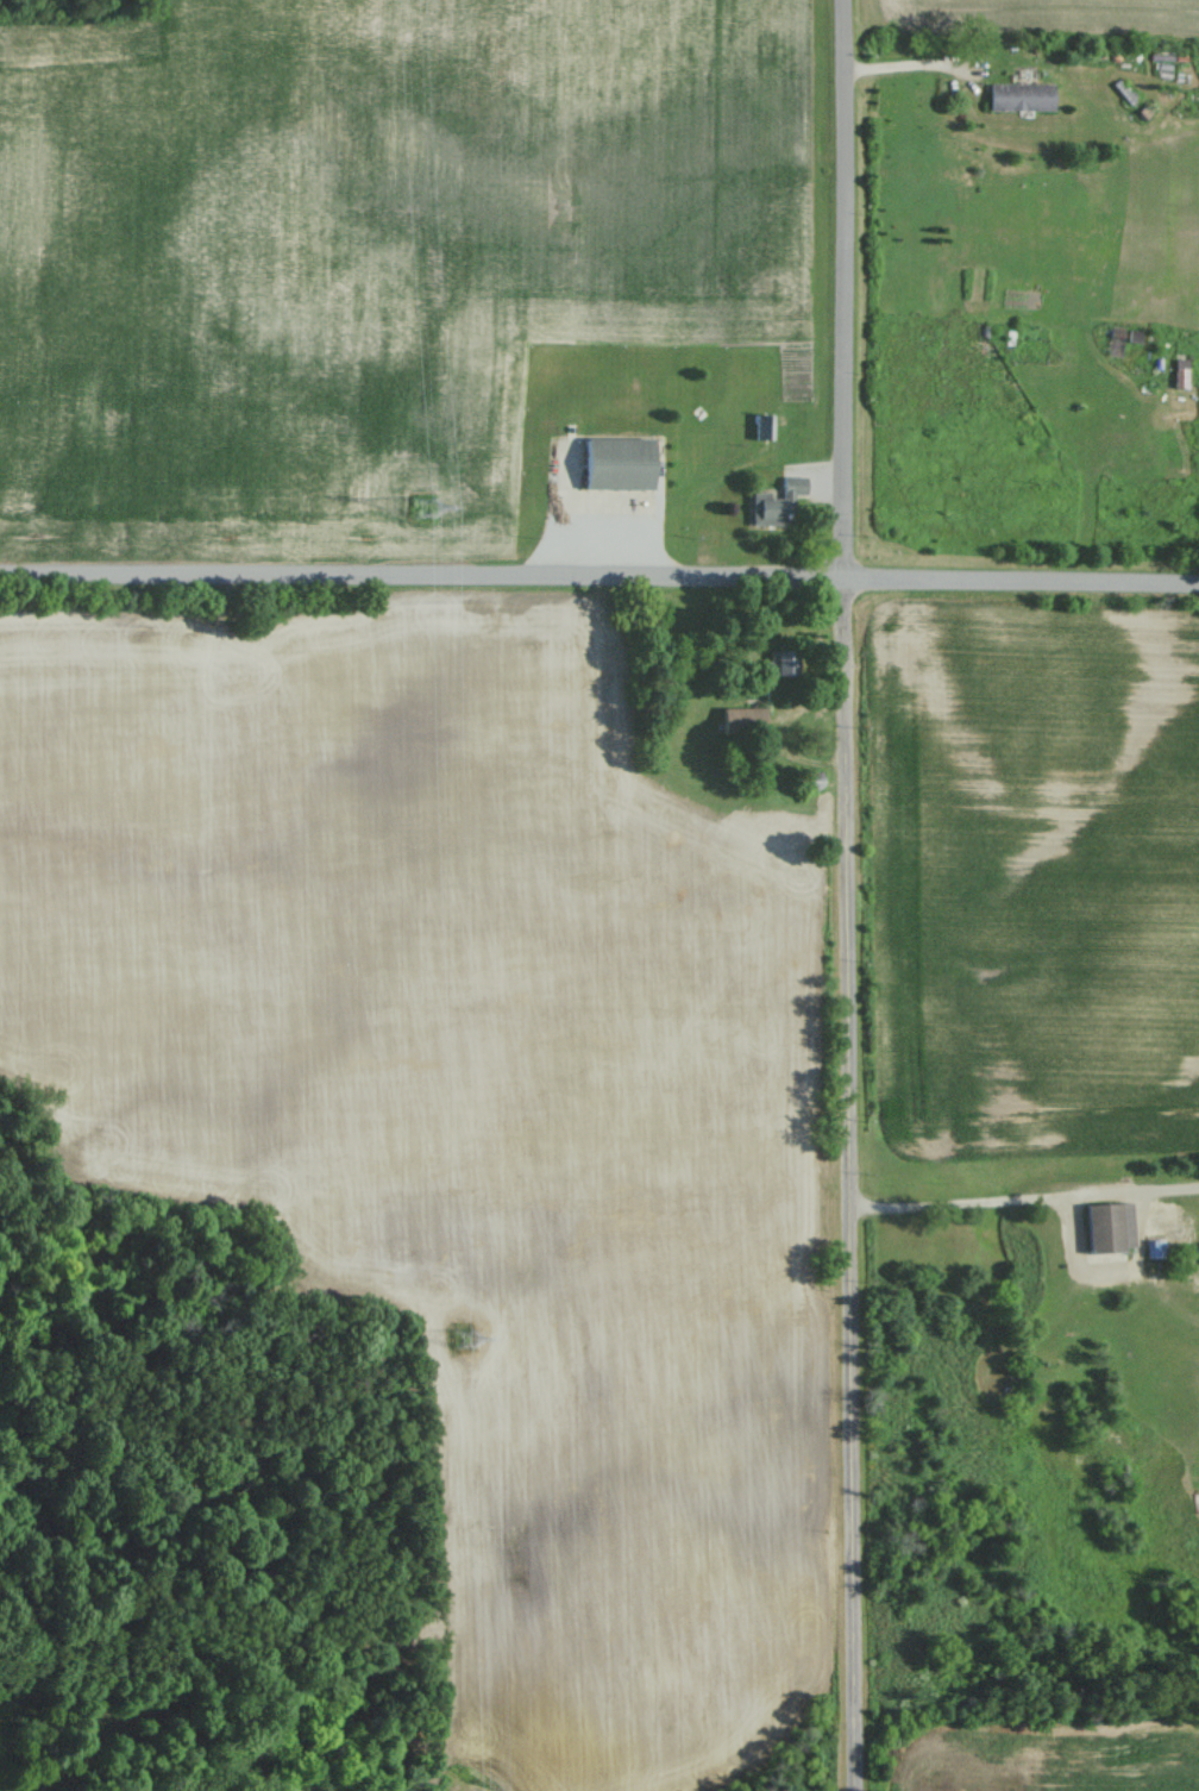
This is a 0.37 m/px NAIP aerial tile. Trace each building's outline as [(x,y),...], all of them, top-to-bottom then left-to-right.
[(1054,83),(988,83),(988,110),(1054,110),(1054,83)] [(774,439),(774,414),(754,414),(754,439),(774,439)] [(585,487),(656,487),(656,437),(585,437),(585,487)] [(752,491),(753,524),(793,524),(793,495),(808,495),(808,476),(783,476),(783,496),(771,496),(771,490),(752,491)] [(768,674),(798,674),(798,649),(768,649),(768,674)] [(723,707),(723,733),(743,733),(743,707),(723,707)] [(1087,1202),(1088,1251),(1135,1250),(1134,1201),(1087,1202)] [(1163,1255),(1163,1239),(1147,1239),(1147,1255),(1163,1255)]
